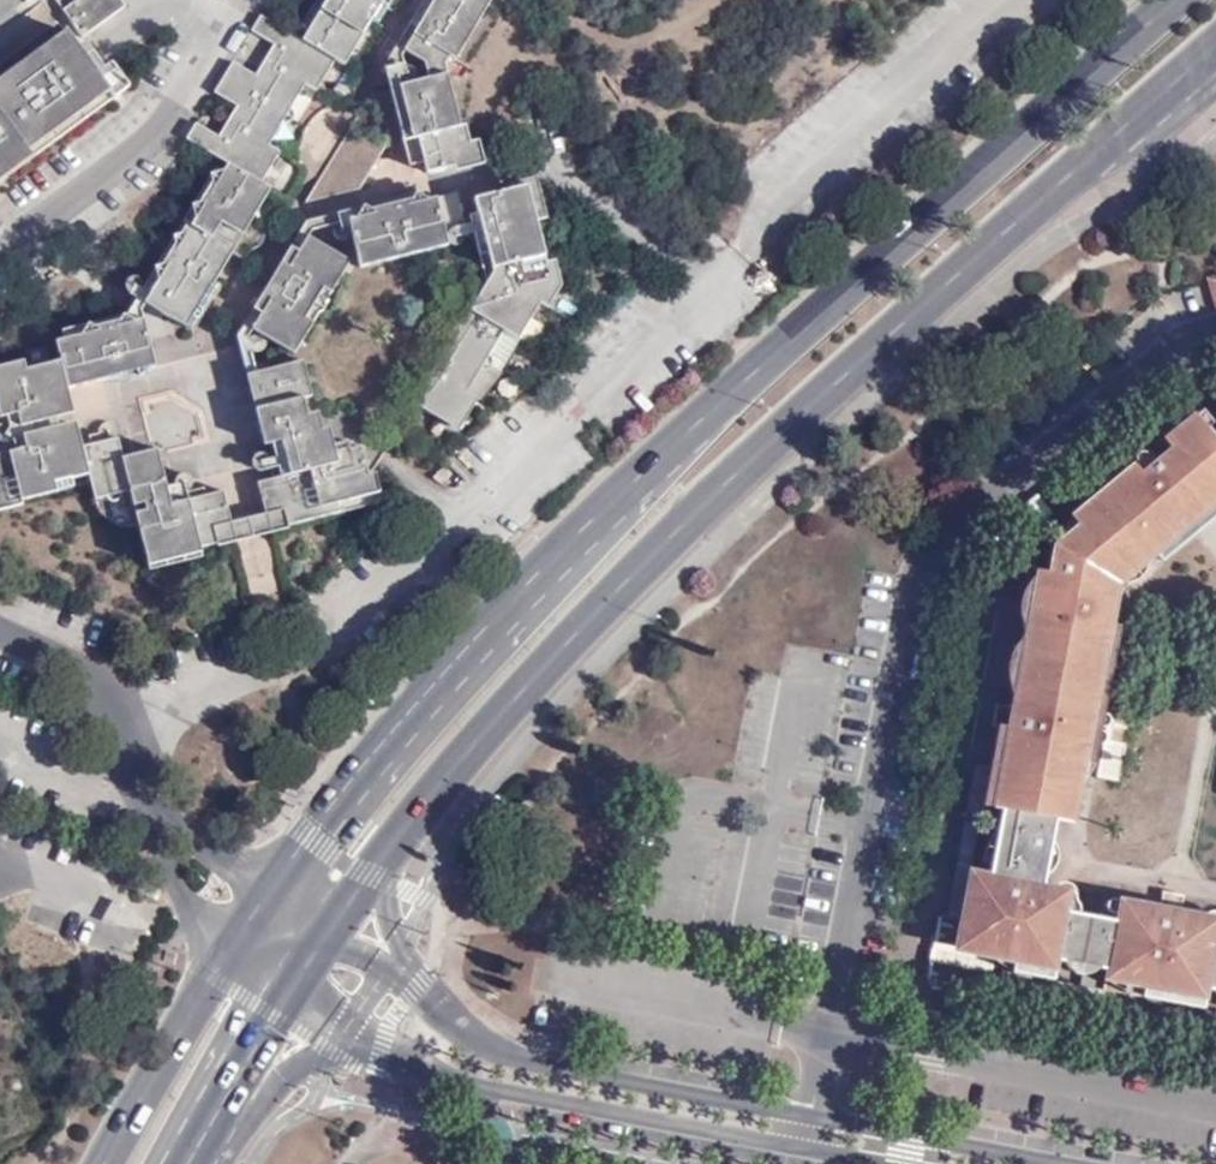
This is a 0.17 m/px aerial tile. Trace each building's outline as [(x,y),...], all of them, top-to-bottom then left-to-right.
[(118,0),(75,0),(61,10),(81,38),(123,7),(118,0)] [(248,186),(240,182),(262,147),(296,88),(316,56),(327,62),(337,67),(363,23),(323,0),(320,0),(300,34),(295,43),(255,20),(244,35),(273,51),(256,83),(225,67),(206,98),(236,115),(220,143),(189,125),(177,143),(221,170),(217,177),(170,255),(248,186)] [(300,34),(320,0),(311,0),(293,29),(300,34)] [(363,23),(369,26),(379,9),(363,0),(323,0),(363,23)] [(379,9),(386,0),(363,0),(379,9)] [(399,47),(428,0),(417,0),(376,66),(376,68),(399,47)] [(399,47),(387,68),(409,154),(412,153),(415,165),(419,177),(447,169),(475,159),(471,144),(464,145),(459,128),(452,129),(438,78),(485,0),(451,0),(399,47)] [(451,0),(428,0),(399,47),(451,0)] [(83,58),(64,31),(0,77),(0,179),(112,98),(83,58)] [(387,68),(399,47),(376,68),(402,167),(415,165),(412,153),(409,154),(387,68)] [(127,87),(110,63),(101,70),(89,53),(83,58),(112,98),(127,87)] [(316,56),(296,88),(308,92),(327,62),(316,56)] [(378,150),(362,95),(297,204),(356,190),(378,150)] [(248,186),(260,174),(272,154),(262,147),(240,182),(248,186)] [(477,167),(475,159),(447,169),(450,177),(477,167)] [(140,283),(170,255),(217,177),(207,170),(140,283)] [(252,187),(260,174),(248,186),(252,187)] [(503,185),(504,193),(519,190),(529,224),(540,222),(530,179),(503,185)] [(252,187),(248,186),(170,255),(138,308),(182,332),(262,194),(252,187)] [(407,406),(440,425),(459,397),(497,332),(513,338),(532,304),(542,289),(539,264),(529,224),(519,190),(504,193),(466,202),(470,216),(487,270),(479,281),(407,406)] [(336,213),(339,224),(423,204),(419,193),(336,213)] [(423,204),(339,224),(351,270),(438,250),(436,236),(457,230),(449,197),(423,204)] [(461,220),(479,281),(487,270),(470,216),(461,220)] [(281,272),(302,238),(294,233),(273,268),(281,272)] [(343,264),(302,238),(281,272),(273,268),(255,299),(264,304),(246,335),(286,359),(305,327),(296,321),(314,293),(323,299),(343,264)] [(138,308),(170,255),(140,283),(128,302),(138,308)] [(542,289),(532,304),(543,307),(556,286),(551,261),(539,264),(542,289)] [(1215,309),(1215,278),(1205,282),(1214,310),(1215,309)] [(305,327),(323,299),(314,293),(296,321),(305,327)] [(264,304),(255,299),(237,330),(246,335),(264,304)] [(96,322),(78,338),(138,325),(134,313),(96,322)] [(60,342),(78,338),(96,322),(57,331),(60,342)] [(0,408),(0,421),(7,419),(10,431),(51,418),(45,397),(61,393),(150,372),(138,325),(78,338),(52,361),(53,365),(46,366),(0,408)] [(49,345),(52,361),(78,338),(60,342),(49,345)] [(279,460),(326,449),(323,435),(316,435),(305,437),(301,419),(297,400),(306,398),(296,365),(249,377),(258,411),(246,414),(255,449),(263,448),(275,444),(279,460)] [(0,408),(46,366),(17,373),(15,366),(0,370),(0,408)] [(238,380),(246,414),(258,411),(249,377),(238,380)] [(45,397),(51,418),(66,416),(61,393),(45,397)] [(459,397),(440,425),(452,431),(471,403),(459,397)] [(305,437),(316,435),(311,417),(301,419),(305,437)] [(1187,915),(1188,895),(1163,892),(1161,909),(1120,902),(1119,922),(1068,915),(1072,894),(1045,889),(1056,824),(1076,827),(1113,627),(1104,625),(1111,604),(1146,577),(1149,561),(1215,504),(1215,438),(1212,441),(1192,417),(1151,454),(1145,449),(1125,465),(1129,473),(1071,524),(1079,535),(1053,557),(1036,553),(1032,577),(1038,578),(1015,709),(994,707),(992,730),(1008,732),(996,812),(1003,814),(994,880),(972,878),(967,912),(978,913),(976,930),(961,935),(955,946),(958,956),(965,962),(979,963),(987,960),(991,952),(998,953),(996,963),(1057,975),(1060,964),(1107,973),(1105,983),(1209,1001),(1210,990),(1215,991),(1215,920),(1187,915)] [(51,418),(10,431),(15,454),(22,438),(55,436),(51,418)] [(71,433),(55,436),(59,455),(76,452),(71,433)] [(15,454),(0,458),(0,513),(13,510),(12,503),(83,488),(91,511),(104,526),(118,530),(131,530),(128,518),(147,513),(132,457),(116,461),(112,443),(76,452),(59,455),(55,436),(22,438),(15,454)] [(316,462),(342,455),(339,447),(326,449),(279,460),(275,444),(263,448),(267,461),(260,464),(265,482),(318,470),(316,462)] [(153,453),(132,457),(147,513),(182,504),(177,487),(163,491),(153,453)] [(259,515),(263,534),(375,507),(367,476),(361,478),(354,453),(342,455),(316,462),(318,470),(265,482),(251,487),(259,515)] [(128,518),(131,530),(143,573),(194,562),(192,553),(229,543),(225,525),(216,497),(182,504),(147,513),(128,518)] [(1051,517),(1034,499),(1014,515),(1030,534),(1051,517)] [(225,525),(229,543),(230,546),(265,538),(263,534),(259,515),(225,525)] [(965,925),(967,912),(972,878),(978,843),(991,773),(975,769),(950,922),(965,925)] [(1005,976),(1002,990),(1215,1029),(1215,1012),(1005,976)]
